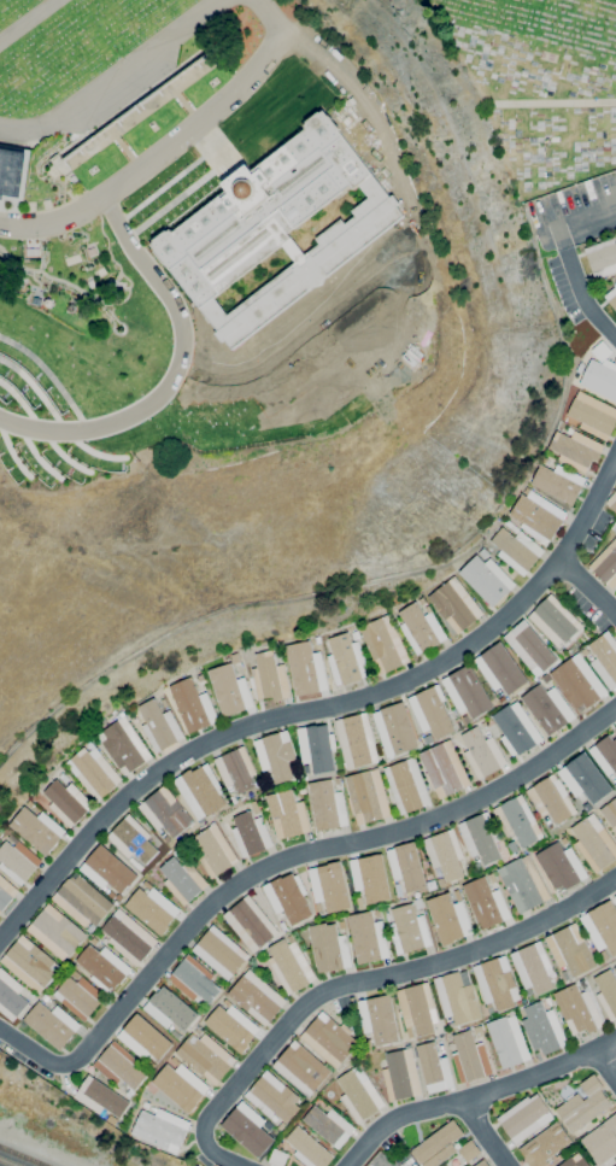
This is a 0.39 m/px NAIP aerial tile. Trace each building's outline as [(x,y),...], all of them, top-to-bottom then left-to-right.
[(233,348),(224,339),(221,341),(215,334),(218,330),(166,263),(165,264),(156,251),(156,250),(151,244),(153,242),(153,241),(166,230),(168,232),(171,229),(174,232),(228,189),(223,183),(247,164),(252,171),(306,129),(304,125),(307,123),(306,122),(319,112),(321,113),(323,111),(327,116),(329,115),(339,129),(338,130),(372,174),(391,197),(393,195),(399,204),(397,205),(404,216),(328,275),(309,289),(233,348)] [(2,199),(0,199),(0,148),(28,152),(20,198),(4,195),(2,199)] [(75,184),(70,178),(75,175),(78,181),(75,184)] [(614,238),(615,244),(615,272),(596,280),(585,248),(614,238)] [(89,257),(87,250),(94,247),(96,253),(89,257)] [(34,257),(30,257),(30,256),(25,256),(25,248),(30,248),(34,248),(37,248),(37,256),(34,256),(34,257)] [(23,291),(16,288),(17,281),(24,283),(23,291)] [(604,297),(615,286),(615,310),(604,297)] [(602,364),(589,351),(600,341),(612,353),(602,364)] [(614,368),(615,369),(615,400),(615,403),(606,398),(608,395),(579,381),(589,359),(612,370),(614,368)] [(580,375),(575,371),(579,365),(583,369),(580,375)] [(576,381),(570,377),(574,373),(580,375),(576,381)] [(579,391),(615,408),(615,423),(606,441),(579,427),(582,422),(567,415),(574,398),(575,398),(579,391)] [(585,473),(557,459),(561,455),(547,447),(556,430),(570,438),(571,435),(567,432),(568,428),(604,445),(600,453),(602,453),(598,462),(593,459),(585,473)] [(573,505),(529,484),(540,464),(553,471),(557,464),(586,479),(573,505)] [(546,546),(520,527),(522,523),(509,514),(521,493),(526,497),(527,494),(522,492),(526,487),(567,514),(563,520),(550,540),(546,546)] [(609,499),(615,492),(615,512),(608,504),(609,499)] [(516,534),(504,523),(506,520),(520,531),(516,534)] [(523,576),(497,555),(500,550),(489,541),(501,527),(515,538),(520,531),(544,551),(523,576)] [(588,567),(615,537),(615,586),(612,590),(588,567)] [(493,607),(458,573),(475,556),(510,590),(493,607)] [(458,634),(446,619),(445,620),(427,597),(447,581),(453,576),(483,614),(458,634)] [(559,649),(528,617),(551,593),(582,626),(565,643),(559,649)] [(421,605),(417,599),(422,597),(426,602),(421,605)] [(417,655),(399,626),(404,622),(398,613),(415,602),(423,616),(427,614),(424,608),(428,605),(447,638),(432,648),(430,646),(417,655)] [(379,675),(371,661),(372,660),(358,627),(381,616),(381,617),(388,614),(410,661),(379,675)] [(536,678),(503,637),(524,620),(558,660),(536,678)] [(353,640),(351,633),(357,631),(359,638),(353,640)] [(608,631),(615,642),(615,686),(610,691),(591,663),(597,658),(588,645),(608,631)] [(336,686),(327,656),(332,654),(327,639),(347,632),(351,644),(358,641),(369,675),(362,678),(362,679),(342,685),(341,684),(336,686)] [(295,696),(284,645),(309,640),(312,654),(319,651),(328,690),(295,696)] [(508,696),(501,686),(494,691),(474,660),(500,641),(528,681),(508,696)] [(585,656),(581,651),(586,648),(589,652),(585,656)] [(274,702),(272,697),(257,698),(251,669),(257,668),(253,654),(272,650),(276,666),(283,664),(291,697),(282,699),(282,701),(274,702)] [(233,664),(229,655),(236,652),(239,662),(233,664)] [(576,709),(550,674),(571,657),(571,658),(579,652),(609,692),(587,708),(583,703),(576,709)] [(223,717),(207,670),(230,663),(236,680),(244,676),(253,707),(223,717)] [(473,720),(467,709),(459,713),(441,681),(469,664),(494,708),(473,720)] [(188,733),(168,686),(190,676),(199,696),(206,692),(218,721),(188,733)] [(435,739),(430,728),(423,732),(407,698),(438,684),(446,699),(441,702),(454,731),(435,739)] [(548,736),(521,698),(540,684),(569,722),(559,730),(558,730),(548,736)] [(156,754),(141,726),(146,723),(136,707),(153,697),(162,714),(169,710),(184,738),(156,754)] [(164,708),(159,701),(163,698),(168,705),(164,708)] [(387,757),(386,755),(383,756),(381,748),(383,748),(372,714),(380,710),(403,702),(418,746),(387,757)] [(514,756),(500,738),(505,736),(492,716),(510,704),(511,705),(517,702),(544,740),(528,751),(527,750),(518,756),(517,754),(514,756)] [(347,771),(334,721),(366,713),(379,762),(347,771)] [(465,723),(462,717),(467,715),(470,721),(465,723)] [(124,775),(112,757),(111,757),(100,743),(101,742),(96,734),(123,716),(152,757),(124,775)] [(313,774),(312,762),(304,763),(298,728),(330,722),(335,755),(329,756),(333,771),(313,774)] [(479,779),(464,752),(469,750),(460,736),(477,726),(486,740),(492,737),(508,763),(479,779)] [(275,784),(270,768),(263,771),(253,740),(287,730),(297,758),(288,761),(293,779),(275,784)] [(615,786),(615,730),(589,749),(615,786)] [(426,745),(423,738),(430,734),(434,742),(426,745)] [(440,799),(436,791),(433,790),(426,774),(428,773),(418,754),(451,739),(471,785),(440,799)] [(96,801),(64,763),(83,746),(88,752),(90,750),(86,744),(89,742),(121,779),(96,801)] [(239,795),(234,785),(227,789),(213,760),(244,746),(257,774),(251,777),(256,786),(239,795)] [(593,803),(586,792),(583,795),(586,798),(582,802),(559,773),(586,752),(605,778),(600,781),(609,792),(593,803)] [(400,815),(383,768),(415,757),(432,803),(400,815)] [(198,820),(174,780),(190,769),(192,772),(201,766),(204,769),(209,766),(224,792),(221,795),(227,804),(206,816),(205,815),(198,820)] [(358,825),(356,816),(353,815),(348,797),(351,797),(345,778),(370,771),(379,768),(392,815),(358,825)] [(64,784),(57,777),(60,773),(69,779),(64,784)] [(557,826),(550,814),(542,818),(526,791),(555,773),(558,779),(559,779),(569,793),(567,795),(579,813),(557,826)] [(70,828),(47,807),(52,802),(42,792),(55,779),(65,789),(71,783),(93,804),(70,828)] [(317,831),(309,784),(332,779),(334,793),(342,791),(348,825),(317,831)] [(174,838),(163,826),(157,831),(137,807),(164,785),(194,821),(174,838)] [(277,839),(266,796),(292,790),(295,803),(304,801),(311,831),(277,839)] [(234,804),(230,797),(234,795),(236,799),(240,798),(241,802),(237,803),(237,802),(234,804)] [(522,849),(515,833),(508,837),(493,809),(522,795),(545,837),(522,849)] [(600,810),(615,799),(615,831),(600,810)] [(254,814),(250,803),(256,801),(260,811),(254,814)] [(45,856),(7,825),(23,805),(36,818),(41,811),(65,831),(45,856)] [(244,859),(231,830),(236,827),(233,818),(250,810),(254,820),(262,816),(274,845),(244,859)] [(485,866),(480,854),(471,857),(458,825),(488,811),(500,840),(495,842),(501,859),(485,866)] [(594,813),(615,843),(615,859),(597,873),(575,843),(580,840),(571,828),(587,818),(594,813)] [(146,865),(134,852),(128,859),(106,838),(129,814),(151,836),(147,839),(159,850),(146,865)] [(548,828),(544,821),(548,819),(550,821),(551,821),(553,826),(548,828)] [(212,879),(194,851),(199,849),(193,838),(216,824),(240,861),(212,879)] [(447,883),(441,866),(434,869),(423,840),(453,828),(464,857),(459,860),(464,875),(447,883)] [(11,842),(6,838),(10,833),(14,837),(11,842)] [(20,886),(0,869),(0,862),(0,846),(5,840),(12,848),(18,840),(41,861),(20,886)] [(406,893),(403,879),(395,880),(387,850),(394,848),(415,842),(427,887),(406,893)] [(567,890),(563,884),(555,889),(535,855),(558,842),(564,851),(571,848),(588,877),(567,890)] [(122,893),(108,883),(102,889),(80,869),(100,844),(139,875),(130,886),(129,885),(122,893)] [(521,914),(498,869),(529,854),(552,898),(521,914)] [(184,906),(164,883),(169,879),(159,868),(174,855),(183,866),(188,861),(209,884),(184,906)] [(366,904),(364,890),(356,891),(350,861),(382,855),(388,885),(382,886),(386,900),(366,904)] [(140,871),(128,860),(131,857),(137,862),(143,867),(140,871)] [(327,913),(323,897),(321,897),(322,904),(317,906),(309,868),(340,861),(347,891),(341,892),(346,909),(327,913)] [(86,927),(51,898),(69,878),(70,879),(76,873),(115,904),(96,926),(90,921),(86,927)] [(292,926),(284,910),(277,914),(263,886),(282,877),(282,878),(293,873),(294,877),(298,874),(307,893),(304,896),(313,915),(292,926)] [(482,931),(463,885),(486,875),(492,892),(500,889),(512,918),(482,931)] [(18,891),(0,913),(0,876),(18,891)] [(493,887),(489,879),(495,877),(499,886),(493,887)] [(159,936),(127,908),(148,883),(181,910),(159,936)] [(444,945),(432,912),(438,909),(433,898),(451,892),(454,904),(459,902),(457,897),(456,898),(453,891),(458,890),(475,934),(444,945)] [(119,902),(115,897),(113,900),(108,895),(112,891),(116,896),(118,893),(123,897),(119,902)] [(254,954),(223,915),(248,895),(280,932),(254,954)] [(357,907),(356,901),(363,898),(365,906),(357,907)] [(63,961),(27,930),(48,903),(64,916),(65,915),(87,934),(70,955),(68,954),(63,961)] [(398,955),(389,925),(395,924),(392,909),(413,903),(417,916),(424,915),(433,945),(398,955)] [(614,904),(615,908),(615,954),(612,956),(604,942),(597,947),(581,918),(588,913),(596,908),(598,912),(606,908),(614,904)] [(137,967),(107,942),(111,937),(101,930),(119,908),(158,942),(137,967)] [(358,965),(348,916),(372,910),(375,922),(382,921),(391,957),(358,965)] [(307,926),(317,973),(350,966),(339,920),(307,926)] [(574,978),(568,965),(561,968),(545,938),(576,922),(598,966),(574,978)] [(90,933),(87,930),(92,924),(96,926),(90,933)] [(229,982),(192,950),(213,925),(250,955),(229,982)] [(39,995),(0,961),(23,934),(35,944),(55,962),(61,968),(39,995)] [(289,995),(269,960),(274,956),(268,948),(284,938),(289,945),(292,944),(287,937),(292,934),(317,979),(289,995)] [(536,995),(533,986),(532,986),(534,991),(528,994),(511,954),(541,941),(555,973),(550,975),(555,988),(536,995)] [(110,995),(90,979),(94,975),(76,961),(90,944),(100,953),(105,947),(133,969),(119,984),(110,995)] [(606,961),(602,953),(605,950),(610,959),(606,961)] [(198,1004),(168,979),(189,954),(215,975),(211,980),(222,990),(210,1004),(199,995),(198,997),(201,1001),(198,1004)] [(491,1015),(474,966),(499,957),(506,955),(522,1000),(515,1002),(516,1006),(498,1012),(494,1001),(492,1002),(495,1013),(491,1015)] [(13,1021),(0,1010),(0,967),(24,988),(19,994),(30,1002),(13,1021)] [(610,968),(615,979),(615,1019),(611,1021),(597,995),(602,992),(594,978),(610,968)] [(77,980),(71,974),(75,969),(82,975),(77,980)] [(266,1026),(228,994),(245,975),(250,969),(287,1001),(266,1026)] [(457,1025),(453,1015),(446,1018),(434,979),(459,971),(460,973),(469,971),(482,1018),(457,1025)] [(567,982),(562,973),(567,971),(570,979),(567,982)] [(84,1023),(53,995),(69,975),(77,983),(82,977),(106,997),(84,1023)] [(184,1032),(172,1021),(166,1027),(143,1008),(164,983),(188,1003),(184,1007),(196,1018),(184,1032)] [(417,1037),(415,1026),(407,1029),(397,991),(429,983),(439,1023),(434,1024),(436,1032),(417,1037)] [(573,1035),(553,994),(576,983),(581,994),(588,990),(605,1025),(598,1029),(589,1033),(587,1029),(573,1035)] [(223,1004),(219,1001),(225,995),(228,998),(223,1004)] [(376,1047),(374,1031),(365,1033),(358,1001),(391,995),(400,1042),(376,1047)] [(60,1050),(23,1020),(39,1001),(52,1012),(58,1006),(82,1025),(60,1050)] [(545,1055),(541,1048),(535,1050),(523,1021),(529,1019),(524,1008),(541,1001),(547,1014),(556,1010),(570,1044),(545,1055)] [(240,1056),(201,1024),(219,1003),(227,1009),(233,1003),(263,1030),(240,1056)] [(338,1068),(301,1037),(323,1012),(341,1027),(345,1024),(353,1032),(351,1035),(359,1043),(338,1068)] [(152,1065),(121,1038),(141,1013),(165,1033),(162,1037),(170,1044),(158,1059),(157,1059),(152,1065)] [(504,1070),(487,1024),(508,1015),(508,1018),(516,1015),(532,1059),(504,1070)] [(477,1038),(475,1027),(482,1025),(485,1036),(477,1038)] [(178,1039),(175,1036),(180,1030),(183,1033),(178,1039)] [(462,1083),(453,1054),(458,1051),(453,1036),(471,1030),(476,1044),(483,1042),(494,1073),(462,1083)] [(217,1085),(204,1076),(177,1053),(193,1033),(201,1039),(206,1033),(237,1060),(217,1085)] [(310,1097),(272,1066),(295,1039),(333,1071),(310,1097)] [(429,1092),(417,1045),(435,1041),(435,1042),(444,1039),(456,1085),(429,1092)] [(130,1097),(127,1094),(133,1088),(123,1079),(117,1085),(94,1066),(115,1041),(139,1060),(135,1065),(147,1076),(135,1090),(136,1091),(130,1097)] [(391,1101),(383,1070),(389,1068),(386,1054),(412,1048),(422,1094),(391,1101)] [(192,1117),(151,1082),(169,1061),(169,1062),(175,1056),(213,1090),(209,1096),(210,1097),(198,1112),(196,1111),(192,1117)] [(359,1123),(341,1097),(347,1094),(338,1079),(360,1065),(387,1105),(359,1123)] [(288,1124),(276,1113),(271,1119),(245,1096),(268,1070),(287,1086),(288,1086),(301,1097),(297,1103),(301,1108),(288,1124)] [(574,1133),(556,1109),(579,1092),(585,1100),(588,1097),(580,1084),(594,1073),(605,1088),(602,1090),(612,1105),(574,1133)] [(121,1119),(105,1108),(100,1114),(75,1097),(89,1074),(131,1103),(121,1119)] [(517,1146),(498,1118),(529,1096),(530,1098),(538,1094),(556,1118),(517,1146)] [(260,1159),(222,1126),(244,1101),(270,1124),(264,1130),(276,1139),(260,1159)] [(339,1149),(304,1119),(316,1105),(328,1115),(330,1112),(325,1108),(329,1105),(357,1129),(339,1149)] [(178,1154),(133,1133),(143,1109),(157,1115),(160,1108),(193,1123),(178,1154)] [(115,1126),(107,1120),(111,1114),(119,1120),(115,1126)] [(579,1142),(615,1114),(615,1156),(604,1165),(594,1153),(589,1156),(579,1142)] [(458,1150),(436,1165),(424,1165),(412,1150),(454,1119),(465,1133),(453,1143),(458,1150)] [(550,1164),(546,1165),(532,1165),(527,1159),(528,1159),(521,1149),(558,1121),(573,1141),(547,1160),(550,1164)] [(335,1158),(328,1165),(309,1165),(295,1154),(299,1150),(287,1139),(299,1125),(335,1158)] [(468,1162),(459,1149),(473,1139),(482,1152),(468,1162)] [(291,1155),(285,1165),(278,1165),(269,1162),(276,1148),(291,1155)] [(585,1156),(591,1165),(559,1165),(573,1156),(573,1158),(580,1153),(583,1158),(585,1156)]
